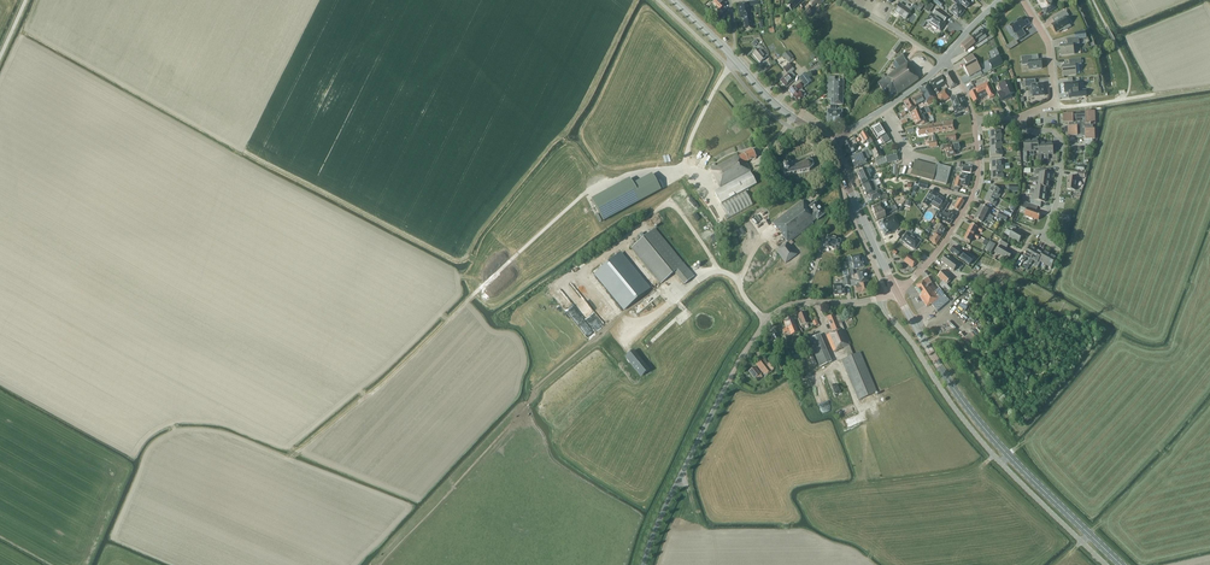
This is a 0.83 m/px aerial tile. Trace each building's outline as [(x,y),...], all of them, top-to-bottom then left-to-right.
[(713,3),(723,13),(724,15),(727,12),(725,10),(726,9),(721,4),(725,0),(713,0),(714,1),(713,3)] [(803,0),(792,0),(786,6),(791,11),(803,0)] [(955,3),(959,7),(961,4),(966,8),(971,3),(967,0),(968,0),(957,0),(955,3)] [(1055,8),(1052,4),(1053,3),(1052,0),(1038,0),(1043,9),(1044,8),(1047,13),(1055,8)] [(737,4),(740,19),(743,18),(745,30),(752,29),(748,2),(737,4)] [(894,11),(905,19),(911,11),(909,10),(910,8),(906,5),(905,7),(899,3),(894,11)] [(951,7),(948,10),(958,18),(961,15),(962,14),(963,13),(963,12),(964,11),(957,5),(954,8),(951,7)] [(798,16),(803,22),(813,13),(808,6),(802,10),(801,8),(797,12),(799,15),(798,16)] [(926,21),(940,31),(945,23),(943,22),(944,21),(947,17),(936,10),(933,14),(934,14),(933,15),(931,14),(926,21)] [(1055,18),(1057,21),(1051,25),(1056,33),(1063,29),(1064,30),(1070,27),(1064,18),(1067,16),(1065,12),(1055,18)] [(1020,18),(1009,26),(1015,34),(1015,33),(1017,36),(1016,36),(1019,40),(1026,35),(1024,31),(1023,31),(1022,29),(1026,26),(1020,18)] [(987,37),(981,30),(973,36),(974,37),(972,39),(970,38),(960,46),(965,52),(974,44),(975,45),(978,43),(987,37)] [(1068,45),(1060,45),(1061,55),(1074,54),(1073,44),(1079,43),(1079,38),(1067,39),(1068,45)] [(892,51),(896,54),(902,46),(898,43),(892,51)] [(766,56),(768,55),(761,47),(753,54),(760,62),(766,57),(766,56)] [(793,57),(787,51),(783,55),(788,61),(793,57)] [(904,58),(902,54),(893,60),(899,68),(886,77),(883,74),(880,76),(882,79),(877,83),(889,99),(896,93),(897,94),(919,79),(907,62),(904,58)] [(963,67),(969,77),(981,70),(972,55),(964,59),(967,65),(963,67)] [(1029,65),(1029,70),(1042,69),(1041,60),(1032,61),(1031,56),(1021,57),(1022,65),(1029,65)] [(1070,60),(1070,65),(1062,66),(1063,76),(1076,74),(1075,65),(1082,64),(1081,59),(1070,60)] [(788,74),(787,74),(780,81),(786,87),(794,80),(792,78),(795,76),(792,72),(794,70),(789,64),(783,69),(788,74)] [(949,71),(942,75),(947,83),(950,89),(957,85),(949,71)] [(802,81),(805,85),(811,81),(805,73),(799,78),(802,81)] [(929,84),(936,95),(940,92),(938,89),(947,83),(942,75),(937,78),(936,77),(935,78),(935,80),(931,82),(931,83),(929,84)] [(833,105),(830,105),(830,110),(827,110),(827,122),(832,122),(832,123),(836,123),(841,123),(842,110),(836,110),(836,106),(842,106),(843,82),(834,81),(834,77),(828,77),(828,85),(826,85),(826,91),(828,91),(827,99),(831,99),(831,100),(833,100),(833,105)] [(1032,87),(1033,97),(1045,95),(1043,84),(1036,84),(1035,80),(1025,81),(1025,87),(1032,87)] [(799,84),(799,83),(795,87),(794,86),(789,90),(797,102),(806,95),(801,89),(803,88),(802,88),(805,85),(802,81),(799,84)] [(1011,95),(1014,93),(1009,81),(999,85),(1001,91),(997,93),(1001,102),(1012,97),(1011,95)] [(1069,98),(1086,96),(1085,90),(1079,91),(1078,82),(1064,83),(1065,93),(1069,93),(1069,98)] [(974,89),(975,91),(969,93),(973,103),(979,100),(979,99),(983,98),(984,95),(982,92),(985,91),(989,99),(994,97),(988,83),(974,89)] [(920,92),(910,98),(914,107),(925,101),(927,105),(937,99),(929,84),(919,89),(920,92)] [(945,89),(940,92),(936,95),(940,103),(949,97),(945,89)] [(959,95),(950,98),(956,112),(965,109),(959,95)] [(916,110),(914,107),(910,98),(903,102),(908,111),(909,111),(910,113),(916,110)] [(919,109),(916,110),(910,113),(913,120),(922,116),(925,115),(924,112),(921,113),(919,109)] [(1095,111),(1085,112),(1085,113),(1081,113),(1076,113),(1076,115),(1073,115),(1073,114),(1064,114),(1064,123),(1069,123),(1069,127),(1068,127),(1068,136),(1077,136),(1077,137),(1082,137),(1085,137),(1085,139),(1095,139),(1094,130),(1093,130),(1093,124),(1095,124),(1095,111)] [(924,120),(922,116),(913,120),(915,125),(921,123),(922,124),(926,122),(925,120),(924,120)] [(932,124),(934,133),(954,130),(952,121),(943,122),(943,123),(941,123),(932,124)] [(871,128),(871,129),(877,139),(880,137),(884,144),(889,140),(879,123),(875,126),(873,126),(872,127),(871,128)] [(917,127),(918,135),(933,133),(932,125),(917,127)] [(989,130),(990,139),(1002,138),(1002,130),(989,130)] [(866,141),(868,145),(873,142),(871,139),(870,139),(865,132),(859,136),(863,143),(866,141)] [(1002,147),(1002,138),(990,139),(990,147),(1002,147)] [(848,153),(849,154),(856,150),(854,146),(857,145),(854,140),(849,142),(849,141),(844,144),(847,150),(846,151),(847,153),(848,153)] [(1027,152),(1030,152),(1032,152),(1031,140),(1024,140),(1024,152),(1023,152),(1023,157),(1027,157),(1027,152)] [(1031,140),(1032,152),(1030,152),(1031,157),(1033,156),(1034,156),(1034,152),(1039,151),(1039,143),(1038,140),(1031,140)] [(1046,143),(1039,143),(1039,151),(1039,155),(1038,155),(1038,160),(1042,160),(1041,155),(1045,155),(1046,155),(1046,143)] [(1053,143),(1046,143),(1046,155),(1045,155),(1045,160),(1049,159),(1049,155),(1054,154),(1053,143)] [(869,147),(875,159),(882,156),(876,144),(869,147)] [(959,150),(958,144),(945,147),(947,156),(955,155),(954,151),(959,150)] [(868,147),(867,147),(862,149),(863,152),(850,158),(855,168),(867,163),(865,160),(870,158),(868,155),(871,154),(868,147)] [(1002,147),(990,147),(991,156),(1003,155),(1002,147)] [(737,155),(716,167),(714,163),(709,166),(721,189),(715,192),(721,204),(756,184),(750,173),(728,185),(728,184),(751,171),(746,162),(756,157),(752,150),(738,157),(737,155)] [(887,163),(897,160),(896,154),(884,157),(876,161),(878,166),(887,163)] [(806,160),(806,161),(792,164),(792,163),(791,163),(791,164),(788,165),(788,164),(787,164),(787,165),(783,166),(783,165),(782,165),(783,166),(782,166),(782,168),(783,173),(784,175),(785,176),(786,176),(785,175),(789,174),(789,175),(790,175),(790,174),(793,173),(793,174),(794,174),(794,173),(808,170),(808,171),(809,171),(809,170),(812,167),(813,167),(813,166),(812,166),(812,163),(813,162),(812,161),(811,162),(807,161),(807,160),(806,160)] [(939,165),(937,162),(934,166),(915,160),(910,175),(932,181),(946,184),(950,167),(939,165)] [(991,162),(991,171),(1003,170),(1003,161),(991,162)] [(962,163),(958,163),(957,168),(957,171),(961,172),(970,173),(971,168),(962,166),(962,163)] [(857,173),(862,185),(876,178),(875,175),(871,177),(869,173),(868,173),(866,169),(857,173)] [(1039,175),(1039,178),(1039,179),(1050,181),(1051,174),(1046,173),(1047,169),(1040,169),(1040,171),(1035,171),(1034,174),(1039,175)] [(1003,170),(991,171),(992,179),(1004,179),(1003,170)] [(958,188),(960,188),(960,185),(967,187),(970,176),(962,174),(961,178),(956,177),(954,186),(955,187),(958,188)] [(1067,190),(1075,191),(1077,178),(1068,177),(1067,182),(1068,182),(1067,190)] [(1038,182),(1038,187),(1047,188),(1049,188),(1050,181),(1039,179),(1039,178),(1034,178),(1033,181),(1038,182)] [(641,200),(633,184),(630,179),(591,199),(603,221),(641,200)] [(871,200),(879,197),(880,200),(887,198),(885,194),(880,196),(874,180),(862,185),(866,195),(868,194),(871,200)] [(926,190),(927,183),(919,181),(918,187),(926,190)] [(992,185),(988,193),(999,198),(1003,191),(992,185)] [(1034,195),(1034,194),(1046,195),(1047,188),(1038,187),(1035,186),(1035,191),(1026,190),(1025,193),(1034,195)] [(931,190),(926,198),(922,204),(927,207),(936,194),(931,190)] [(721,205),(729,219),(752,205),(745,192),(721,205)] [(999,198),(988,193),(984,201),(995,206),(999,198)] [(1034,194),(1034,195),(1034,198),(1029,198),(1028,201),(1033,202),(1034,201),(1045,202),(1046,195),(1034,194)] [(933,201),(939,206),(943,199),(937,195),(933,201)] [(958,198),(955,203),(953,205),(955,206),(953,208),(958,211),(964,201),(958,198)] [(874,214),(882,210),(883,210),(882,208),(885,207),(883,203),(887,201),(886,199),(879,201),(880,203),(873,206),(873,208),(872,208),(874,214)] [(817,220),(824,215),(815,202),(808,208),(803,200),(773,223),(787,242),(776,251),(786,263),(797,255),(790,245),(793,243),(791,240),(813,223),(812,222),(816,219),(817,220)] [(937,209),(939,206),(933,201),(932,201),(930,204),(937,209)] [(945,222),(949,225),(956,214),(950,211),(947,215),(943,212),(949,203),(944,201),(938,210),(939,210),(935,217),(944,223),(945,222)] [(1027,209),(1025,216),(1033,219),(1034,219),(1038,220),(1041,213),(1036,212),(1036,211),(1030,209),(1032,205),(1022,201),(1020,207),(1027,209)] [(981,206),(978,213),(992,220),(994,217),(987,213),(989,210),(981,206)] [(882,210),(874,214),(874,215),(875,218),(877,221),(885,217),(885,215),(892,212),(890,208),(885,210),(885,211),(883,212),(882,210)] [(1000,212),(997,217),(1006,221),(1008,216),(1003,214),(1000,212)] [(992,220),(978,213),(974,219),(982,223),(984,224),(986,221),(991,223),(992,220)] [(878,223),(885,236),(901,227),(894,215),(878,223)] [(934,231),(942,236),(947,228),(941,225),(939,224),(934,231)] [(972,225),(968,231),(974,234),(976,230),(982,233),(983,230),(978,227),(977,228),(972,225)] [(631,248),(635,254),(660,284),(674,272),(684,285),(694,277),(655,229),(645,237),(642,233),(638,236),(641,240),(631,248)] [(1009,237),(1019,242),(1023,235),(1014,230),(1009,237)] [(974,234),(968,231),(964,239),(970,242),(973,237),(978,239),(980,237),(974,234)] [(905,244),(914,250),(921,241),(912,234),(911,235),(906,232),(901,240),(906,244),(905,244)] [(930,241),(936,245),(941,237),(933,232),(929,238),(930,238),(929,240),(931,240),(930,241)] [(827,236),(826,240),(822,239),(819,247),(823,249),(824,247),(837,251),(841,240),(827,236)] [(985,249),(991,253),(995,245),(989,241),(985,249)] [(950,252),(957,258),(958,257),(969,265),(974,258),(966,252),(964,254),(961,252),(962,252),(954,246),(953,249),(952,248),(950,251),(950,252)] [(1005,257),(1009,259),(1012,254),(1008,251),(1008,250),(1001,246),(996,253),(1004,258),(1005,257)] [(1027,257),(1030,259),(1031,260),(1037,249),(1030,246),(1025,256),(1024,255),(1021,260),(1024,261),(1027,257)] [(1037,249),(1031,260),(1030,259),(1028,263),(1031,265),(1033,261),(1036,263),(1037,263),(1043,253),(1037,249)] [(1041,262),(1044,264),(1045,265),(1050,254),(1044,251),(1043,253),(1037,263),(1036,263),(1034,267),(1037,269),(1041,262)] [(624,310),(650,288),(621,253),(594,275),(624,310)] [(1050,254),(1045,265),(1044,264),(1041,268),(1045,270),(1047,266),(1051,268),(1057,258),(1050,254)] [(903,262),(912,268),(917,262),(908,255),(903,262)] [(941,262),(951,269),(954,271),(959,263),(950,257),(949,258),(946,255),(941,262)] [(849,264),(850,270),(864,267),(862,260),(860,260),(859,256),(851,258),(852,264),(849,264)] [(868,292),(865,282),(868,282),(865,270),(857,272),(859,281),(854,282),(857,293),(861,292),(861,293),(868,292)] [(947,285),(950,281),(949,281),(952,278),(944,270),(938,276),(943,281),(939,285),(948,293),(952,290),(947,285)] [(845,287),(850,286),(849,277),(843,277),(843,283),(841,284),(833,284),(834,295),(845,294),(845,287)] [(927,277),(926,277),(924,278),(924,279),(923,280),(924,281),(916,286),(922,295),(920,297),(927,307),(931,304),(937,311),(949,301),(944,295),(940,289),(936,291),(932,284),(927,277)] [(797,315),(801,326),(808,323),(806,317),(804,312),(797,315)] [(826,316),(833,332),(826,335),(833,352),(844,347),(848,357),(841,360),(858,400),(877,392),(860,352),(853,355),(849,345),(850,345),(838,316),(835,317),(834,314),(826,316)] [(786,329),(783,330),(784,333),(789,331),(791,335),(797,333),(793,323),(795,322),(793,317),(783,320),(786,329)] [(771,335),(774,342),(780,339),(777,332),(771,335)] [(819,367),(832,362),(821,334),(809,339),(819,367)] [(628,355),(625,357),(639,374),(647,367),(638,356),(633,351),(628,355)] [(765,373),(767,375),(775,369),(771,363),(768,364),(763,358),(755,363),(764,374),(765,373)] [(755,366),(748,371),(754,378),(760,374),(755,366)]
